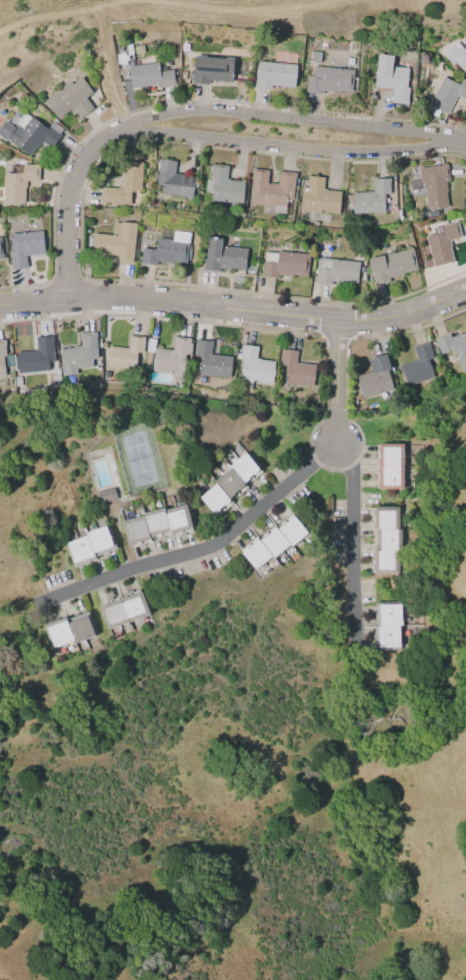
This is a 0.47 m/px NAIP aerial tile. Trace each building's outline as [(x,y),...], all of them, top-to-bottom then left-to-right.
[(460,47),(457,43),(445,53),(465,78),(465,77),(465,42),(460,47)] [(407,68),(390,67),(391,55),(375,54),(374,88),(390,89),(390,103),(405,104),(407,68)] [(231,85),(231,58),(191,57),(190,84),(231,85)] [(293,90),(294,64),(254,62),(253,88),(293,90)] [(128,66),(130,89),(173,85),(172,70),(160,72),(159,63),(128,66)] [(307,92),(349,94),(350,69),(308,68),(307,92)] [(84,97),(90,93),(79,76),(43,101),(55,119),(71,108),(78,118),(91,108),(84,97)] [(465,102),(465,86),(441,76),(429,107),(447,115),(454,97),(465,102)] [(39,140),(50,148),(62,130),(50,122),(46,129),(28,117),(18,131),(3,121),(0,126),(0,137),(28,157),(39,140)] [(173,161),(157,160),(154,194),(190,197),(192,176),(172,175),(173,161)] [(139,192),(141,163),(120,162),(119,189),(100,188),(99,204),(130,206),(131,192),(139,192)] [(2,204),(22,204),(23,181),(37,182),(38,165),(19,165),(19,173),(3,173),(2,204)] [(208,202),(241,202),(241,182),(225,181),(225,166),(209,166),(208,202)] [(448,208),(444,166),(420,169),(424,210),(448,208)] [(293,173),(277,172),(276,185),(266,184),(267,171),(250,170),(248,207),(290,210),(293,173)] [(336,215),(338,193),(321,191),(322,178),(303,176),(300,211),(336,215)] [(351,214),(383,214),(382,195),(389,195),(388,179),(371,180),(371,193),(351,194),(351,214)] [(91,235),(89,260),(132,263),(135,225),(113,223),(112,236),(91,235)] [(440,227),(441,232),(425,235),(432,268),(452,264),(447,241),(460,239),(456,223),(440,227)] [(189,234),(172,232),(171,242),(155,240),(155,251),(141,249),(140,263),(186,267),(189,234)] [(42,255),(42,233),(9,233),(9,269),(25,269),(25,256),(42,255)] [(246,249),(219,248),(220,239),(205,238),(203,270),(244,272),(246,249)] [(371,283),(417,274),(412,250),(367,259),(371,283)] [(261,276),(305,281),(307,256),(264,251),(261,276)] [(317,259),(358,263),(355,287),(314,283),(317,259)] [(442,356),(453,351),(456,359),(465,355),(465,332),(437,343),(442,356)] [(96,333),(79,334),(80,349),(61,350),(62,375),(78,375),(78,370),(98,369),(96,333)] [(144,338),(129,336),(127,349),(109,348),(107,369),(141,372),(144,338)] [(16,353),(17,374),(54,372),(53,337),(36,338),(36,352),(16,353)] [(172,351),(153,349),(150,372),(187,375),(190,339),(173,338),(172,351)] [(211,342),(196,341),(194,375),(230,378),(231,357),(210,356),(211,342)] [(400,366),(406,387),(437,378),(427,344),(414,348),(418,361),(400,366)] [(258,346),(241,346),(239,382),(272,384),(273,361),(257,360),(258,346)] [(313,364),(295,364),(295,351),(281,350),(280,385),(313,386),(313,364)] [(393,389),(384,355),(367,360),(370,373),(356,376),(362,398),(393,389)] [(404,444),(377,444),(377,490),(404,490),(404,444)] [(259,475),(243,455),(193,496),(209,515),(259,475)] [(99,503),(116,499),(113,488),(96,492),(99,503)] [(189,533),(184,506),(118,519),(124,546),(189,533)] [(396,573),(397,509),(373,509),(373,573),(396,573)] [(305,534),(290,515),(239,554),(255,573),(305,534)] [(115,552),(106,527),(62,542),(71,568),(115,552)] [(98,606),(106,630),(149,617),(141,592),(98,606)] [(378,606),(378,649),(403,649),(403,606),(378,606)] [(53,650),(96,636),(88,613),(45,626),(53,650)]
